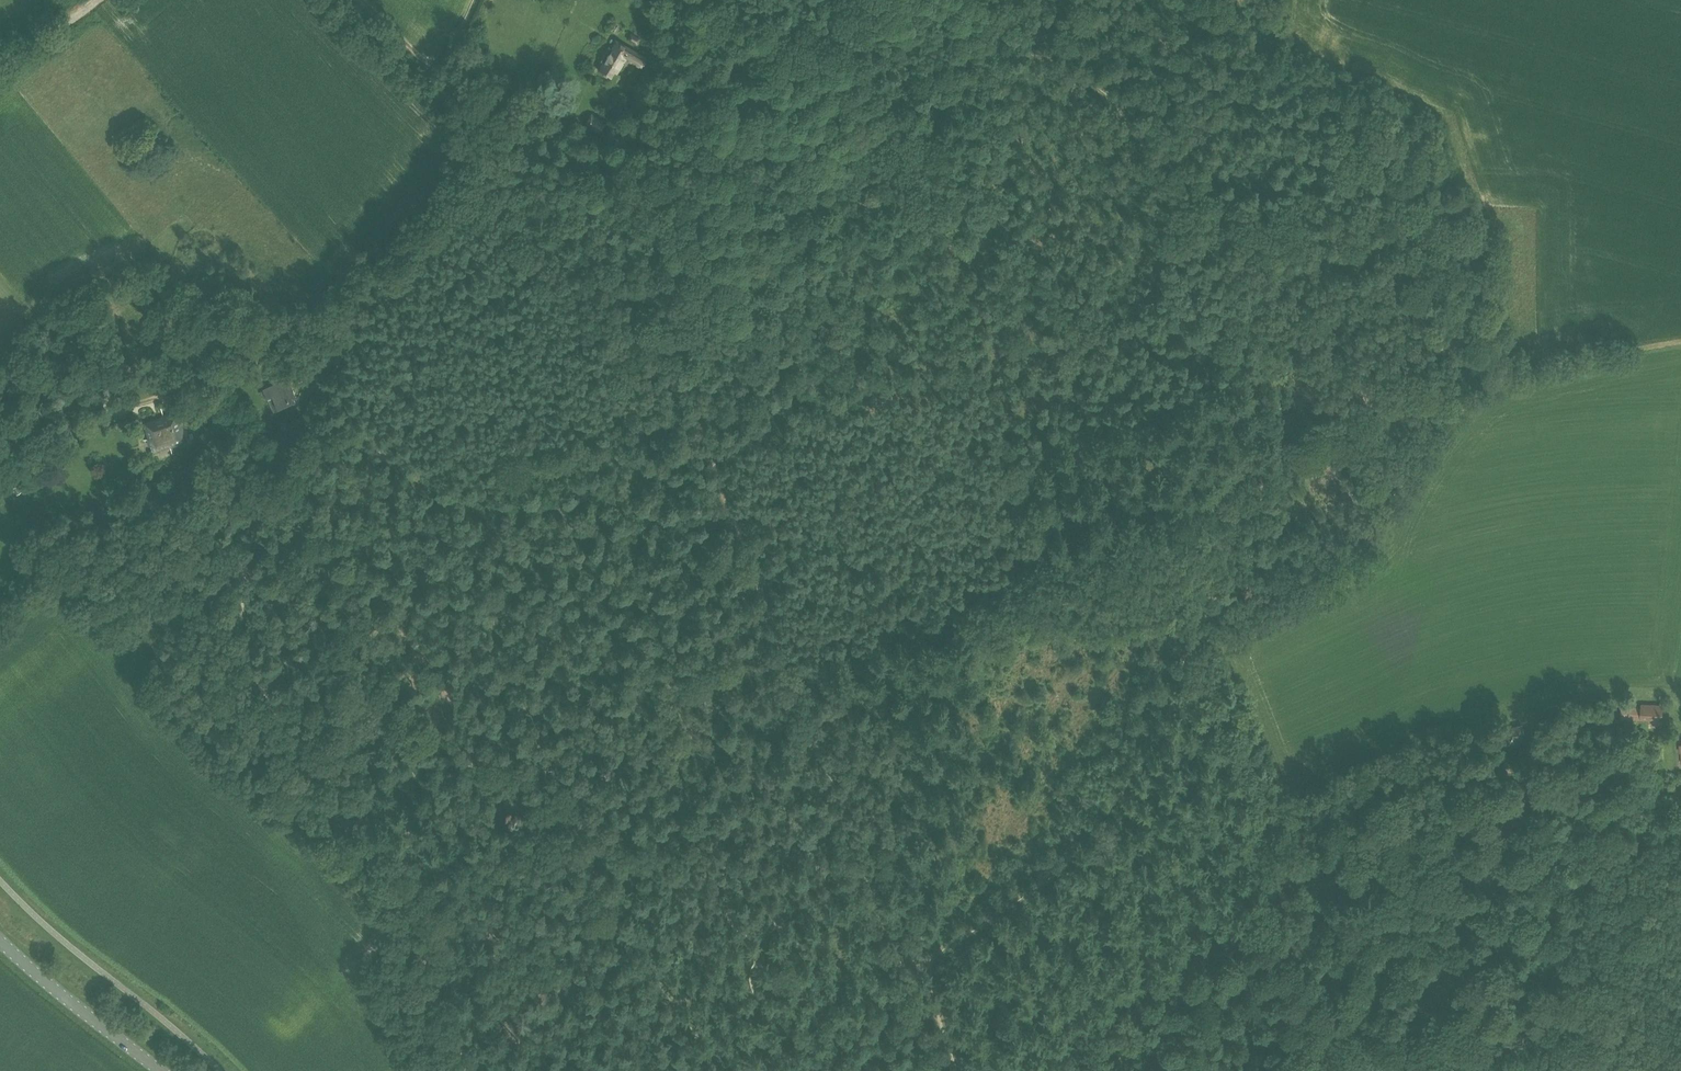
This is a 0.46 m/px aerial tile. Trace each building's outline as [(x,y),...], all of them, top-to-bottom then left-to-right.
[(627,38),(637,44),(641,37),(631,32),(627,38)] [(600,69),(611,76),(615,70),(617,72),(626,56),(636,62),(642,66),(647,58),(641,54),(617,40),(613,48),(610,46),(602,60),(605,61),(600,69)] [(586,124),(602,133),(608,123),(592,113),(586,124)] [(315,286),(318,289),(327,281),(324,277),(323,276),(322,277),(313,284),(315,286)] [(209,326),(220,326),(221,318),(209,318),(209,326)] [(177,342),(181,349),(185,346),(185,347),(195,340),(191,333),(177,342)] [(179,353),(188,367),(196,362),(188,347),(179,353)] [(179,380),(183,386),(192,380),(203,372),(198,366),(179,380)] [(273,396),(279,410),(296,402),(294,399),(297,397),(289,380),(283,382),(282,380),(264,389),(268,398),(273,396)] [(149,438),(153,453),(188,441),(187,439),(188,439),(185,431),(182,432),(176,413),(165,417),(165,422),(156,424),(154,421),(147,423),(147,427),(151,437),(149,438)] [(13,487),(17,494),(23,490),(18,484),(13,487)] [(1650,719),(1663,720),(1664,704),(1648,704),(1641,703),(1641,706),(1636,706),(1622,706),(1622,718),(1650,719)]
